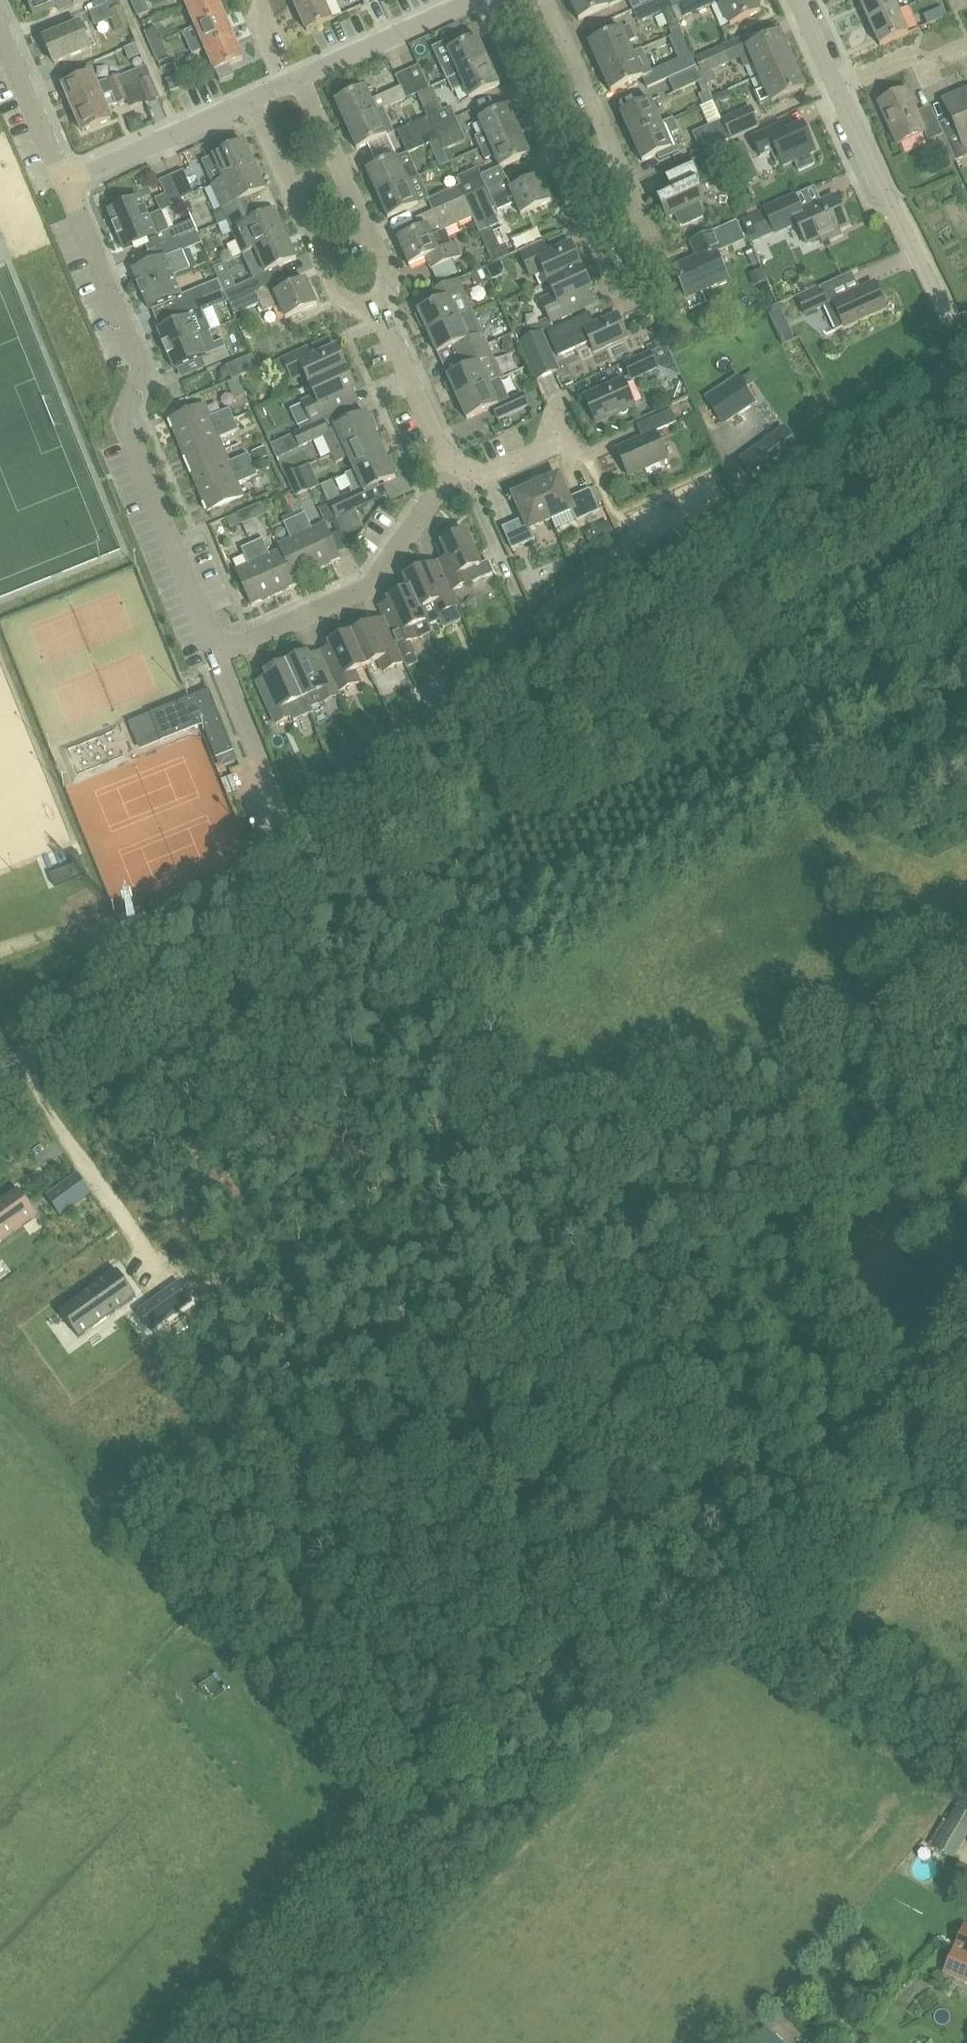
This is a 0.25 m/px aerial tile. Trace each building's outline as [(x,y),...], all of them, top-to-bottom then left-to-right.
[(71,6),(69,0),(28,0),(34,15),(58,5),(60,10),(71,6)] [(132,2),(138,17),(150,12),(145,0),(137,0),(132,2)] [(196,27),(224,15),(217,0),(198,0),(187,5),(196,27)] [(297,8),(314,0),(293,0),(297,8)] [(297,8),(307,31),(332,20),(323,0),(314,0),(297,8)] [(618,0),(569,0),(579,22),(609,8),(608,6),(618,2),(618,0)] [(633,9),(653,0),(629,0),(633,9)] [(671,7),(668,0),(660,0),(637,10),(642,21),(671,7)] [(671,7),(672,8),(684,3),(683,0),(668,0),(671,7)] [(716,3),(714,0),(692,0),(678,6),(683,18),(716,3)] [(730,26),(761,13),(755,0),(722,0),(719,1),(730,26)] [(869,23),(897,10),(893,0),(859,0),(869,23)] [(116,34),(130,28),(121,7),(107,13),(116,34)] [(947,16),(943,7),(924,15),(928,25),(947,16)] [(677,20),(672,9),(672,8),(663,12),(673,36),(682,32),(677,20)] [(897,10),(869,23),(880,46),(908,34),(897,10)] [(194,55),(206,49),(234,37),(224,15),(196,27),(184,33),(194,55)] [(457,22),(448,26),(451,33),(457,30),(456,28),(459,26),(457,22)] [(44,39),(54,64),(91,48),(85,35),(81,24),(44,39)] [(151,47),(163,42),(157,28),(145,33),(151,47)] [(590,46),(600,69),(633,54),(628,42),(622,31),(590,46)] [(754,64),(759,76),(792,61),(780,35),(747,50),(737,54),(738,55),(738,56),(744,68),(754,64)] [(243,60),(234,37),(206,49),(216,72),(243,60)] [(447,80),(489,61),(478,38),(466,43),(463,37),(445,45),(448,51),(454,65),(443,70),(447,80)] [(170,56),(163,42),(151,47),(157,61),(170,56)] [(125,50),(130,62),(142,57),(137,45),(125,50)] [(698,66),(701,72),(730,59),(724,45),(695,59),(698,66)] [(633,54),(600,69),(611,93),(643,78),(633,54)] [(671,78),(698,66),(695,59),(693,54),(692,54),(682,59),(666,66),(671,78)] [(500,85),(489,61),(447,80),(453,93),(464,88),(469,99),(500,85)] [(804,88),(792,61),(759,76),(765,88),(755,92),(761,106),(771,102),(772,103),(804,88)] [(418,66),(407,71),(417,94),(429,89),(418,66)] [(101,97),(150,76),(146,67),(120,78),(119,76),(96,85),(101,97)] [(231,77),(227,67),(216,72),(220,82),(231,77)] [(674,93),(698,82),(702,80),(697,68),(669,81),(674,93)] [(401,87),(371,100),(366,88),(335,102),(345,125),(376,111),(383,108),(383,109),(417,94),(407,71),(395,76),(401,87)] [(711,71),(702,75),(704,79),(706,84),(715,80),(711,71)] [(63,85),(73,109),(101,97),(96,85),(92,74),(63,85)] [(181,74),(167,80),(171,92),(186,86),(181,74)] [(150,76),(101,97),(73,109),(83,132),(111,120),(106,109),(129,99),(131,105),(144,99),(146,103),(159,98),(150,76)] [(704,106),(713,102),(714,102),(712,97),(704,79),(702,80),(698,82),(703,93),(699,94),(704,106)] [(712,97),(714,102),(715,105),(730,99),(726,90),(712,97)] [(966,146),(966,90),(943,101),(952,120),(957,132),(944,139),(955,162),(966,157),(966,150),(966,147),(966,146)] [(928,143),(943,136),(941,131),(938,126),(930,106),(915,113),(905,91),(877,103),(896,146),(923,133),(928,143)] [(621,116),(631,139),(662,125),(652,102),(621,116)] [(428,118),(432,128),(446,122),(456,118),(451,107),(439,111),(436,103),(424,108),(428,118)] [(479,148),(519,130),(509,107),(478,121),(484,134),(475,138),(479,148)] [(722,120),(729,136),(758,123),(750,107),(722,120)] [(376,111),(345,125),(356,149),(387,135),(394,132),(383,109),(383,108),(376,111)] [(432,128),(428,118),(397,131),(402,142),(432,128)] [(662,125),(631,139),(642,163),(658,155),(660,160),(679,151),(672,134),(679,131),(674,120),(662,125)] [(729,136),(722,120),(721,121),(708,126),(693,133),(698,146),(700,145),(703,152),(726,142),(731,140),(729,136)] [(432,128),(443,151),(457,145),(446,122),(432,128)] [(809,155),(814,153),(801,125),(791,129),(792,132),(781,137),(776,126),(750,138),(759,158),(774,151),(781,168),(791,163),(794,162),(799,171),(813,164),(809,155)] [(443,151),(432,128),(402,142),(407,154),(429,145),(439,166),(448,163),(443,151)] [(530,154),(519,130),(479,148),(485,161),(494,156),(499,168),(530,154)] [(726,142),(703,152),(705,156),(717,163),(732,156),(726,142)] [(729,148),(733,157),(745,151),(742,142),(729,148)] [(224,181),(256,167),(245,143),(214,157),(203,162),(214,186),(224,181)] [(376,195),(407,181),(417,177),(411,165),(402,169),(397,158),(366,172),(376,195)] [(670,184),(654,191),(667,219),(673,216),(679,229),(683,230),(702,221),(704,218),(698,205),(703,202),(692,179),(697,176),(691,162),(666,174),(670,184)] [(253,209),(248,198),(266,190),(256,167),(224,181),(214,186),(223,208),(229,220),(253,209)] [(463,198),(486,188),(481,177),(481,176),(477,168),(457,177),(461,185),(458,186),(463,198)] [(172,175),(183,199),(194,195),(183,170),(172,175)] [(157,198),(162,211),(184,202),(183,199),(172,175),(160,181),(166,194),(157,198)] [(491,198),(486,188),(463,198),(472,217),(479,233),(500,224),(492,208),(495,207),(497,211),(515,203),(520,215),(551,201),(540,176),(509,190),(491,198)] [(418,205),(407,181),(376,195),(387,219),(418,205)] [(427,201),(432,212),(463,198),(458,186),(427,201)] [(764,209),(739,220),(748,239),(758,234),(772,228),(775,233),(797,223),(806,243),(819,237),(823,245),(843,236),(839,228),(847,224),(835,197),(801,212),(798,207),(793,195),(764,209)] [(116,231),(149,217),(140,198),(108,211),(116,231)] [(463,198),(432,212),(421,217),(426,228),(396,241),(407,265),(424,258),(429,269),(459,256),(453,243),(449,245),(442,230),(472,217),(463,198)] [(276,212),(258,220),(253,209),(229,220),(234,232),(244,255),(245,255),(255,250),(286,236),(276,212)] [(144,243),(148,252),(155,249),(180,239),(197,232),(193,221),(175,228),(170,230),(162,211),(149,217),(116,231),(125,251),(144,243)] [(720,249),(743,239),(736,224),(713,234),(691,244),(698,258),(673,269),(687,298),(726,279),(714,252),(720,249)] [(492,228),(479,233),(488,253),(501,247),(492,228)] [(155,249),(148,252),(133,259),(137,268),(133,270),(141,290),(173,277),(190,270),(182,250),(184,250),(202,242),(197,232),(180,239),(155,249)] [(297,259),(286,236),(255,250),(245,255),(255,277),(224,291),(229,302),(260,289),(285,278),(280,267),(297,259)] [(544,270),(549,282),(582,268),(572,245),(549,255),(544,244),(521,254),(531,276),(544,270)] [(481,285),(490,281),(484,267),(470,273),(474,282),(481,285)] [(582,268),(549,282),(555,295),(542,300),(551,322),(574,312),(569,301),(592,291),(582,268)] [(764,283),(759,271),(748,275),(753,287),(764,283)] [(200,288),(181,296),(173,277),(141,290),(150,310),(176,299),(181,309),(205,299),(224,291),(219,280),(200,288)] [(290,289),(285,278),(260,289),(229,302),(235,315),(260,303),(264,312),(280,305),(287,319),(318,305),(307,281),(290,289)] [(428,332),(472,312),(464,294),(457,279),(435,289),(440,301),(418,311),(419,314),(415,316),(421,327),(424,326),(428,332)] [(832,301),(827,304),(824,305),(835,330),(844,326),(885,307),(873,282),(859,289),(832,301)] [(820,289),(798,300),(805,314),(824,305),(827,304),(820,289)] [(209,332),(201,313),(209,310),(205,299),(181,309),(185,319),(158,330),(167,350),(199,336),(209,332)] [(766,312),(772,325),(783,320),(777,306),(766,312)] [(464,355),(487,345),(481,330),(472,312),(428,332),(437,354),(459,344),(464,355)] [(565,324),(547,332),(558,356),(576,348),(590,341),(595,351),(628,336),(618,313),(595,323),(590,313),(565,324)] [(525,325),(513,330),(514,334),(517,341),(549,327),(546,320),(530,327),(525,325)] [(513,330),(521,327),(519,322),(511,325),(513,330)] [(214,344),(209,332),(199,336),(167,350),(175,370),(202,359),(206,369),(230,359),(225,347),(222,340),(214,344)] [(542,332),(519,342),(537,381),(559,371),(542,332)] [(504,343),(509,341),(515,342),(517,347),(520,346),(517,341),(514,334),(502,339),(504,343)] [(487,345),(490,350),(497,347),(494,341),(487,345)] [(457,398),(501,378),(492,357),(493,357),(487,345),(464,355),(469,367),(448,377),(457,398)] [(306,375),(310,386),(347,369),(337,348),(312,360),(307,349),(283,359),(293,381),(306,375)] [(631,379),(658,368),(651,352),(624,364),(631,379)] [(372,384),(387,378),(382,366),(367,372),(372,384)] [(347,369),(310,386),(315,397),(302,402),(312,424),(336,413),(358,403),(353,392),(356,391),(347,369)] [(745,376),(749,383),(758,378),(753,371),(745,376)] [(241,377),(239,378),(228,383),(235,400),(248,394),(241,377)] [(502,378),(501,378),(457,398),(467,419),(493,408),(498,419),(528,405),(522,394),(509,400),(499,380),(502,378)] [(627,412),(628,409),(635,406),(623,379),(585,396),(597,423),(619,413),(623,415),(627,412)] [(724,424),(738,414),(721,388),(706,397),(724,424)] [(169,420),(178,443),(234,420),(229,409),(210,417),(205,405),(169,420)] [(670,409),(652,417),(658,431),(676,422),(670,409)] [(310,427),(294,434),(300,447),(324,436),(332,455),(336,453),(376,435),(374,430),(378,429),(372,417),(369,418),(367,414),(337,427),(335,428),(328,431),(326,427),(323,421),(310,427)] [(234,420),(178,443),(188,466),(224,451),(219,439),(239,431),(234,420)] [(500,436),(504,434),(501,427),(493,431),(496,438),(500,436)] [(801,451),(783,427),(739,459),(756,483),(801,451)] [(666,459),(654,432),(643,437),(616,449),(629,476),(644,470),(645,474),(650,476),(662,470),(659,463),(666,459)] [(336,453),(332,455),(336,463),(347,457),(354,472),(355,471),(386,457),(376,435),(336,453)] [(269,457),(265,447),(253,452),(256,462),(269,457)] [(197,489),(253,465),(248,455),(229,463),(224,451),(188,466),(197,489)] [(341,498),(330,503),(337,518),(339,517),(347,536),(359,531),(352,517),(356,515),(354,510),(358,508),(389,495),(384,484),(396,478),(393,473),(397,471),(392,459),(388,460),(386,457),(355,471),(346,475),(352,489),(350,490),(352,494),(341,498)] [(257,476),(253,465),(197,489),(207,512),(243,497),(238,484),(257,476)] [(285,476),(295,498),(309,492),(299,470),(285,476)] [(535,481),(534,481),(551,520),(572,510),(577,521),(600,511),(590,489),(568,499),(558,477),(548,482),(547,481),(546,481),(545,481),(544,480),(543,480),(542,480),(541,480),(540,480),(539,480),(538,480),(537,480),(536,480),(535,481)] [(551,520),(534,481),(533,481),(533,482),(532,482),(531,482),(531,483),(530,483),(530,484),(529,484),(529,485),(528,485),(528,486),(527,487),(527,488),(526,489),(526,490),(526,491),(525,491),(514,496),(524,518),(502,528),(512,550),(535,540),(530,529),(551,520)] [(380,522),(388,515),(376,503),(369,510),(380,522)] [(305,514),(295,518),(318,570),(341,560),(325,524),(312,530),(305,514)] [(231,528),(242,524),(238,515),(227,520),(231,528)] [(281,550),(296,580),(318,570),(295,518),(284,523),(291,539),(278,545),(281,550)] [(595,530),(600,541),(615,534),(610,523),(595,530)] [(452,591),(473,582),(467,571),(480,565),(465,532),(457,536),(456,532),(447,540),(443,542),(453,565),(442,569),(448,584),(449,584),(452,591)] [(298,585),(296,580),(281,550),(270,555),(262,539),(252,544),(275,596),(298,585)] [(275,596),(252,544),(241,549),(248,565),(236,570),(252,606),(275,596)] [(459,606),(452,591),(449,584),(448,584),(438,589),(428,567),(420,570),(418,567),(409,575),(405,577),(409,586),(410,585),(428,626),(441,620),(444,626),(460,619),(455,608),(459,606)] [(388,626),(395,641),(405,662),(417,657),(410,642),(431,633),(428,626),(410,585),(409,586),(405,587),(397,595),(389,599),(399,621),(388,626)] [(395,641),(384,645),(374,623),(367,627),(355,628),(351,630),(367,666),(379,661),(384,672),(405,662),(395,641)] [(367,666),(351,630),(346,632),(338,640),(330,643),(340,665),(329,670),(339,692),(360,683),(355,671),(367,666)] [(287,663),(309,713),(325,706),(324,703),(340,696),(338,693),(339,692),(329,670),(317,675),(307,653),(287,663)] [(309,713),(287,663),(266,672),(276,694),(265,699),(277,724),(293,717),(294,720),(309,713)] [(438,688),(425,694),(436,717),(449,711),(438,688)] [(150,714),(161,742),(162,742),(203,725),(216,759),(234,752),(216,707),(213,708),(207,693),(210,692),(210,691),(150,714)] [(148,712),(124,718),(129,738),(153,732),(148,712)] [(228,795),(238,791),(231,776),(221,780),(228,795)] [(77,1173),(45,1196),(61,1217),(92,1194),(77,1173)] [(36,1215),(18,1189),(0,1202),(0,1242),(36,1215)] [(62,1314),(65,1312),(80,1333),(77,1335),(79,1338),(136,1297),(117,1270),(60,1311),(62,1314)] [(150,1331),(193,1301),(179,1281),(136,1311),(150,1331)] [(966,1835),(966,1814),(955,1807),(933,1847),(954,1859),(966,1835)] [(964,1926),(956,1945),(966,1950),(966,1928),(964,1926)] [(955,1946),(945,1971),(966,1980),(966,1951),(955,1946)] [(777,2027),(764,2016),(746,2038),(753,2042),(764,2042),(777,2027)]
